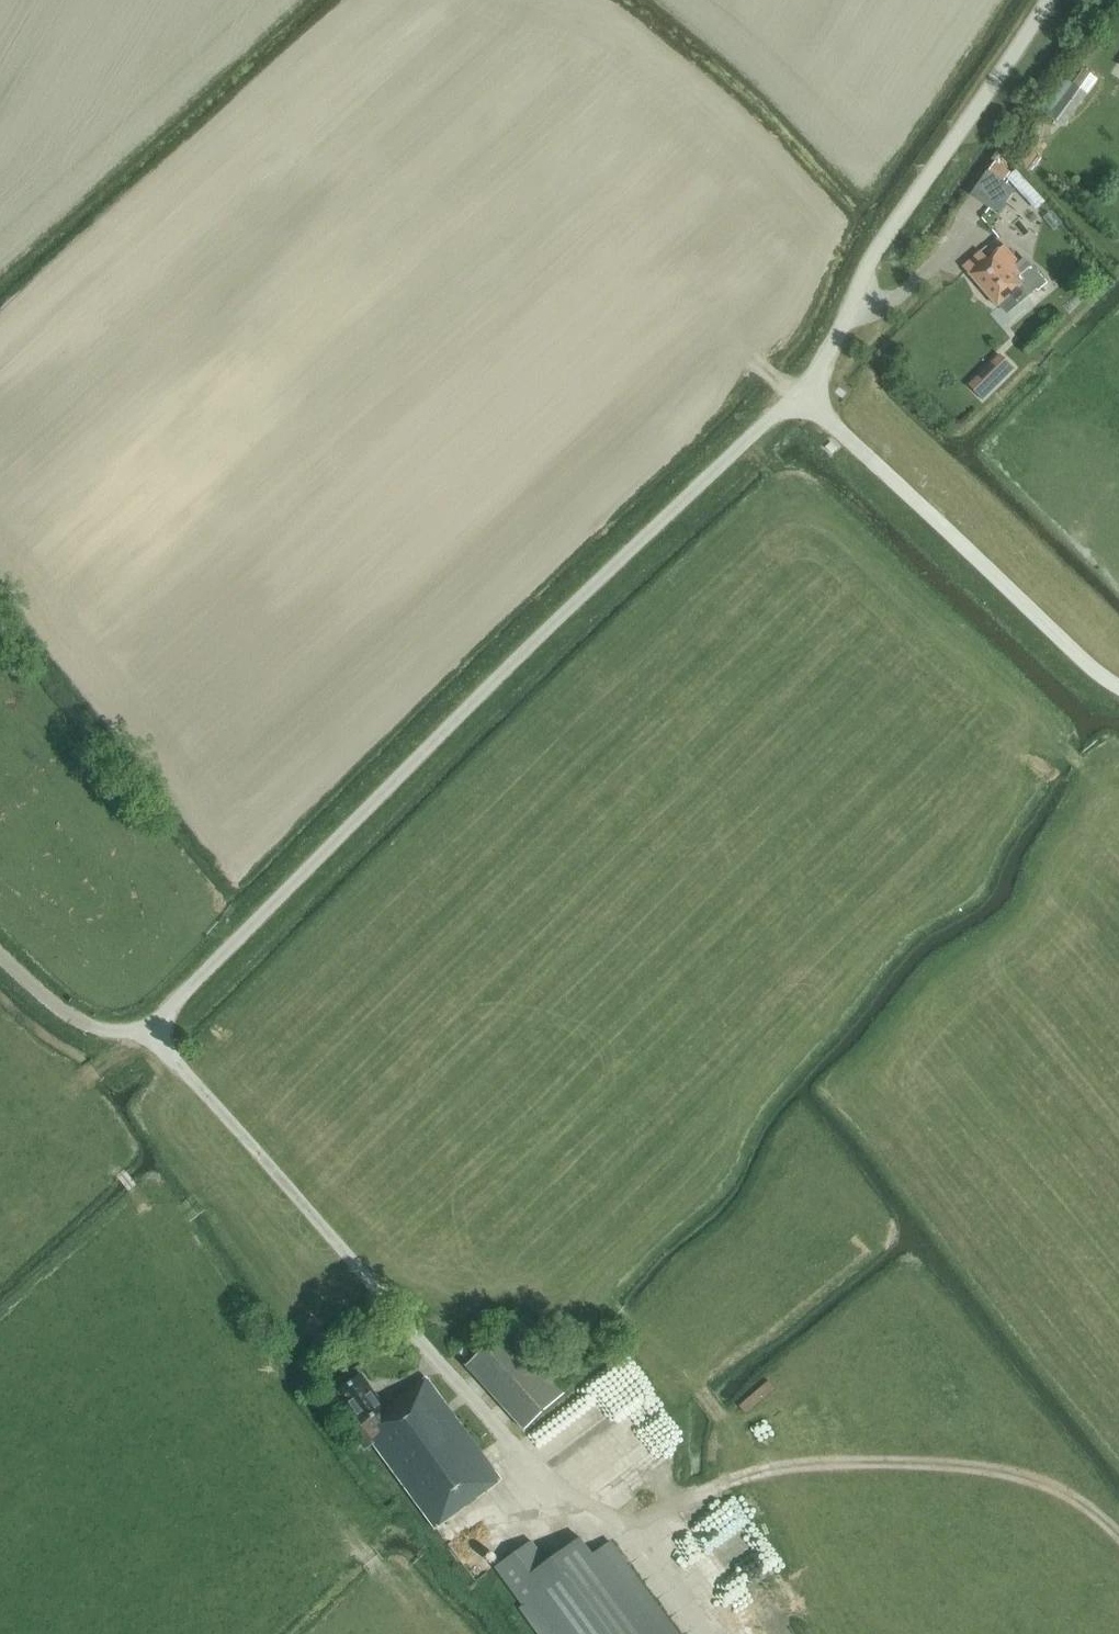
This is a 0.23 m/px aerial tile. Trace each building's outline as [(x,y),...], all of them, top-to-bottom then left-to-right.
[(1085,94),(1096,78),(1084,70),(1075,85),(1073,84),(1050,116),(1063,127),(1087,94),(1085,94)] [(1044,124),(1014,162),(1029,175),(1059,136),(1044,124)] [(988,172),(1003,182),(1010,172),(995,162),(988,172)] [(1025,196),(1032,189),(1016,170),(1009,179),(1025,196)] [(1024,268),(1004,246),(993,256),(989,251),(983,256),(980,252),(963,267),(970,274),(970,275),(997,307),(1000,305),(1007,313),(1044,280),(1031,266),(1028,265),(1024,268)] [(982,400),(1013,369),(998,354),(967,386),(982,400)] [(534,1424),(565,1399),(508,1328),(476,1354),(522,1410),(523,1409),(534,1424)] [(436,1529),(502,1481),(426,1379),(385,1409),(362,1376),(339,1392),(374,1441),(372,1442),(436,1529)] [(592,1555),(579,1538),(547,1562),(532,1541),(495,1568),(523,1606),(522,1607),(541,1633),(676,1633),(609,1543),(592,1555)]
